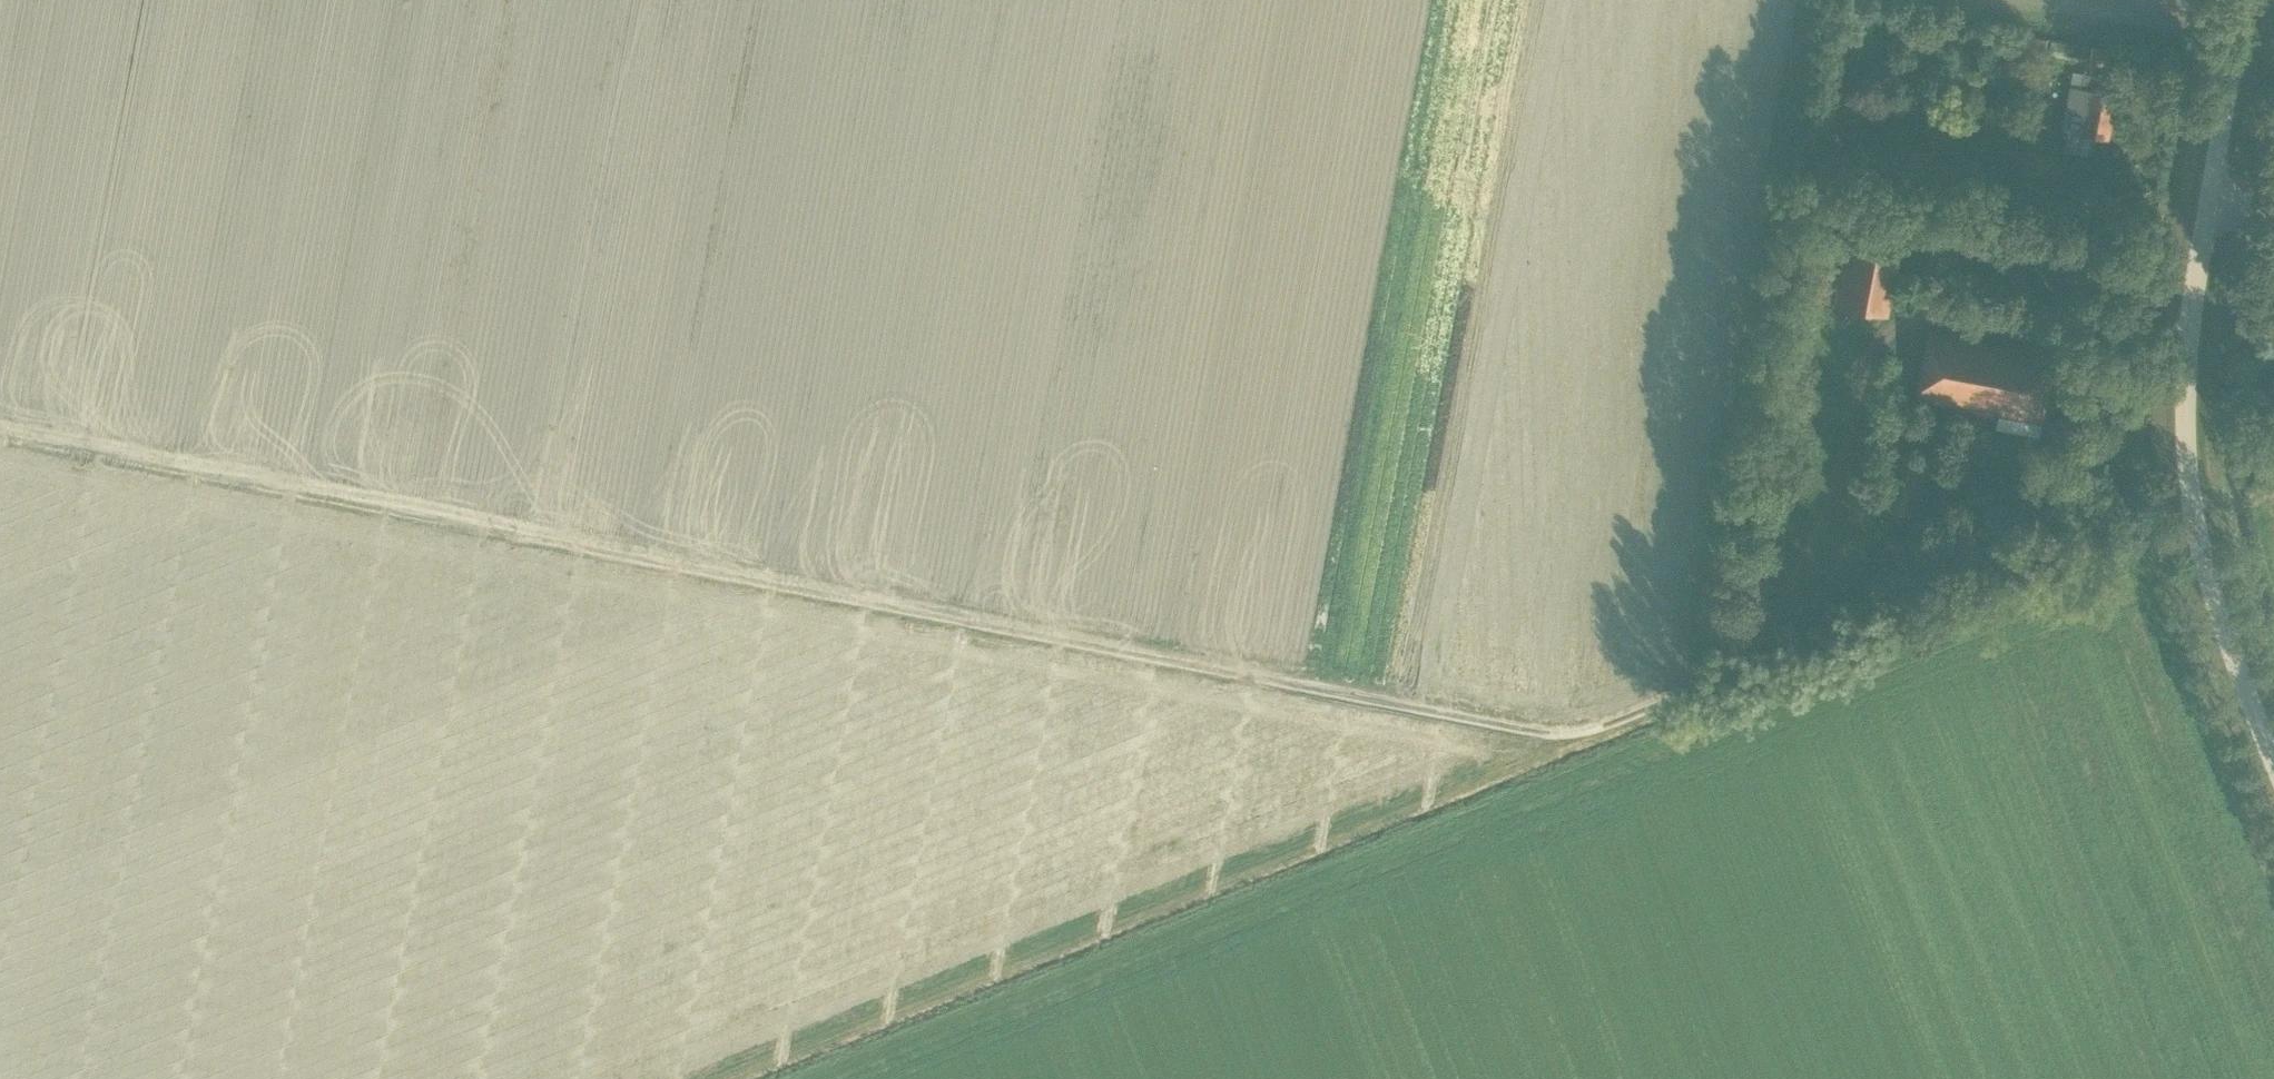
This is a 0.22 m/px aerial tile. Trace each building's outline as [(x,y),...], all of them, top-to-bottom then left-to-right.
[(2091,61),(2119,66),(2121,51),(2094,45),(2091,61)] [(2118,95),(2114,94),(2116,79),(2085,74),(2083,89),(2072,87),(2064,132),(2084,135),(2110,139),(2118,95)] [(1834,304),(1891,315),(1903,250),(1846,239),(1845,243),(1835,241),(1824,297),(1835,299),(1834,304)] [(2046,425),(2060,354),(1932,329),(1918,400),(1999,416),(1998,424),(2004,425),(2003,430),(2017,432),(2020,420),(2046,425)]
